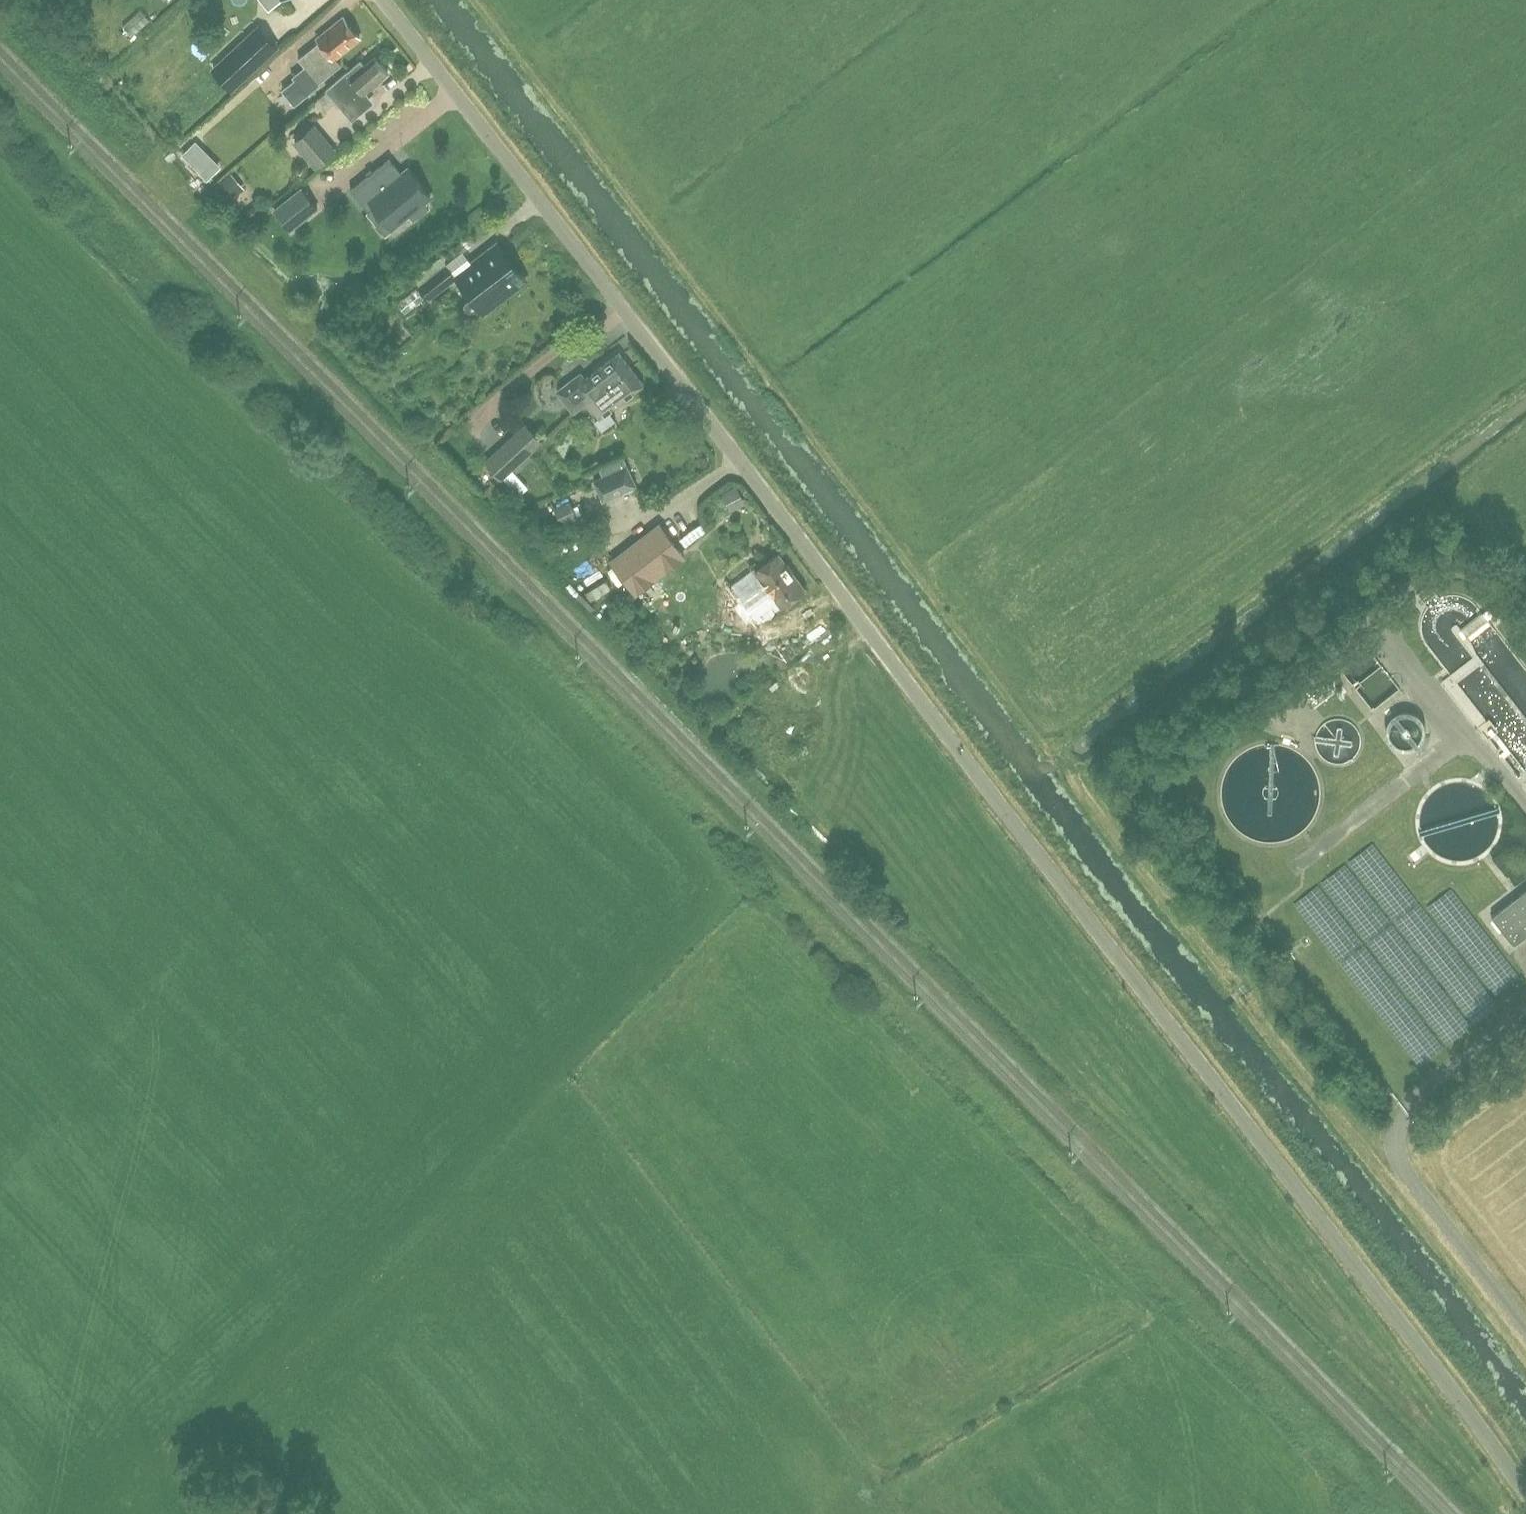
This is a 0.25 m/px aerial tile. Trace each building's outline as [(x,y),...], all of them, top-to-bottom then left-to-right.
[(342,19),(317,40),(319,43),(298,61),(304,69),(292,79),(307,97),(321,86),(319,85),(341,66),(335,59),(359,39),(342,19)] [(259,66),(238,43),(210,69),(232,92),(259,66)] [(375,57),(365,66),(361,61),(327,91),(353,121),(370,106),(366,102),(368,101),(369,96),(366,92),(388,72),(375,57)] [(295,142),(317,167),(335,151),(314,126),(295,142)] [(408,169),(402,174),(390,158),(350,189),(369,213),(376,207),(392,228),(409,215),(413,221),(430,208),(425,202),(431,197),(408,169)] [(231,174),(242,185),(253,174),(242,164),(231,174)] [(274,209),(291,230),(318,208),(301,188),(274,209)] [(509,284),(520,276),(500,249),(465,276),(485,303),(496,295),(498,298),(512,287),(509,284)] [(430,296),(454,278),(445,267),(421,285),(430,296)] [(588,402),(632,369),(620,353),(579,384),(574,378),(558,391),(574,412),(587,402),(588,402)] [(644,385),(632,369),(588,402),(600,418),(601,417),(609,411),(644,385)] [(525,423),(484,461),(501,481),(543,443),(525,423)] [(594,481),(604,501),(636,485),(627,465),(594,481)] [(568,509),(585,502),(581,494),(565,500),(568,509)] [(659,523),(609,561),(633,593),(654,578),(651,574),(681,553),(659,523)] [(782,607),(805,589),(779,555),(757,571),(755,569),(730,588),(758,625),(782,606),(782,607)] [(1492,916),(1514,945),(1525,935),(1525,890),(1492,916)]
